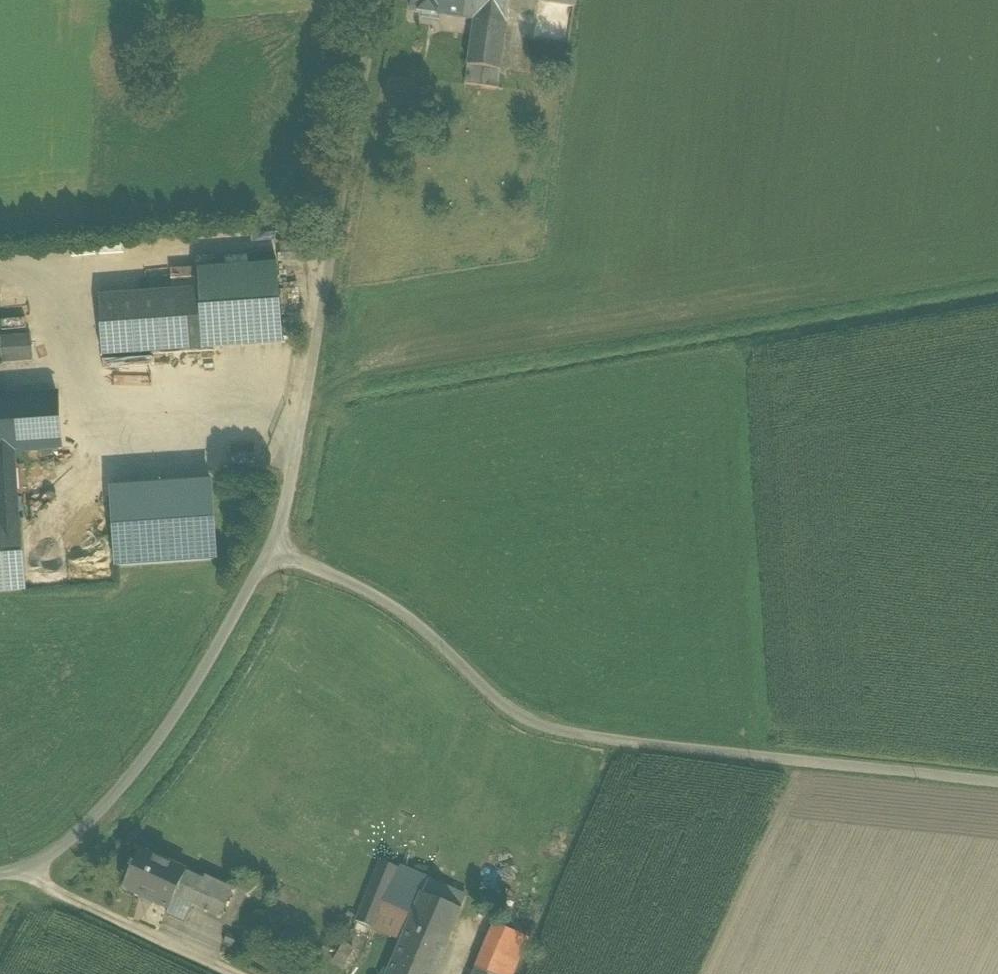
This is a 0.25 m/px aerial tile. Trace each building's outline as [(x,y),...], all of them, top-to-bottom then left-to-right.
[(412,11),(444,16),(446,0),(414,0),(412,11)] [(474,20),(507,25),(510,0),(446,0),(444,16),(474,20)] [(569,48),(574,7),(571,7),(566,48),(569,48)] [(474,20),(468,65),(500,70),(507,25),(474,20)] [(498,88),(500,70),(468,65),(465,84),(498,88)] [(197,270),(199,289),(203,349),(283,343),(277,264),(197,270)] [(103,357),(203,349),(199,289),(98,297),(103,357)] [(27,308),(5,309),(6,329),(28,328),(27,308)] [(30,335),(1,337),(3,363),(32,360),(30,335)] [(19,521),(19,520),(15,453),(60,449),(57,394),(0,398),(0,522),(19,521)] [(211,481),(111,487),(116,567),(216,560),(211,481)] [(19,521),(22,566),(0,567),(0,592),(25,590),(20,520),(19,520),(19,521)] [(19,521),(0,522),(0,567),(22,566),(19,521)] [(192,904),(204,879),(141,850),(124,888),(168,908),(174,896),(192,904)] [(356,921),(374,929),(384,905),(399,869),(380,861),(356,921)] [(399,869),(384,905),(413,918),(428,881),(399,869)] [(205,876),(204,879),(192,904),(220,917),(233,889),(205,876)] [(465,897),(428,881),(413,918),(403,942),(396,958),(432,973),(465,897)] [(403,942),(413,918),(384,905),(374,929),(403,942)] [(496,925),(478,970),(488,973),(511,973),(526,937),(496,925)] [(432,973),(396,958),(389,973),(432,973)]
